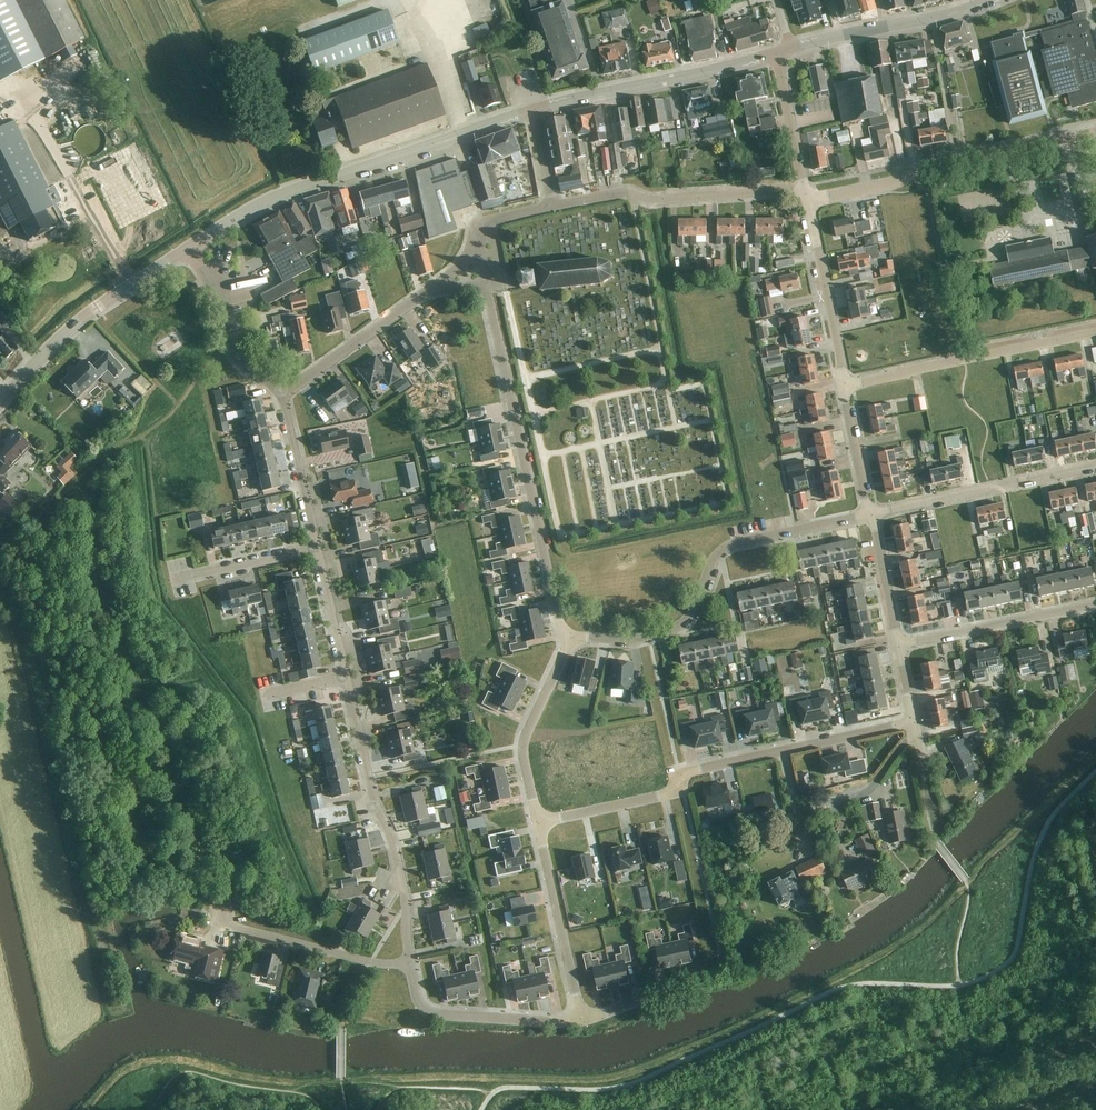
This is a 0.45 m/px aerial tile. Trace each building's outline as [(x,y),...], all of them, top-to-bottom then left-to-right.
[(43,61),(12,0),(0,0),(0,83),(43,61)] [(47,59),(59,52),(64,62),(77,55),(72,45),(84,39),(65,0),(17,0),(47,59)] [(534,13),(542,37),(551,66),(548,66),(553,81),(590,68),(585,54),(582,55),(564,2),(563,2),(562,0),(530,0),(534,13)] [(657,0),(653,0),(646,3),(652,16),(662,12),(657,0)] [(694,10),(705,6),(703,0),(691,0),(694,10)] [(795,12),(798,11),(802,26),(823,20),(819,9),(821,8),(819,0),(792,0),(795,12)] [(856,0),(836,0),(842,19),(851,16),(851,17),(860,14),(856,0)] [(863,14),(877,10),(874,0),(859,0),(863,14)] [(905,7),(903,0),(886,0),(889,11),(905,7)] [(1095,49),(1085,11),(1086,11),(1083,0),(1067,0),(1071,15),(1072,15),(1074,21),(1026,34),(1025,31),(1011,35),(1011,37),(991,42),(996,61),(993,62),(999,80),(989,83),(996,108),(1006,106),(1011,124),(1047,114),(1029,51),(1025,38),(1041,34),(1046,50),(1042,51),(1049,80),(1041,82),(1046,99),(1054,97),(1054,98),(1068,94),(1072,109),(1095,102),(1095,52),(1095,49)] [(730,4),(719,8),(722,16),(733,13),(730,4)] [(625,8),(609,12),(609,13),(605,14),(606,20),(611,19),(613,29),(629,25),(625,8)] [(314,74),(400,43),(387,10),(302,41),(314,74)] [(702,17),(685,21),(694,62),(717,57),(714,43),(716,43),(711,20),(704,22),(702,17)] [(673,30),(668,18),(661,20),(665,33),(673,30)] [(731,29),(738,52),(760,45),(759,43),(774,39),(770,24),(769,25),(767,19),(742,26),(739,19),(726,25),(728,30),(731,29)] [(946,50),(963,45),(972,42),(969,34),(968,34),(964,21),(942,28),(940,32),(946,50)] [(481,37),(491,33),(486,23),(476,28),(481,37)] [(589,40),(592,50),(600,48),(597,38),(589,40)] [(881,43),(870,44),(874,68),(876,76),(881,75),(885,96),(894,95),(889,65),(892,65),(888,41),(887,41),(886,40),(881,41),(881,43)] [(924,40),(910,42),(913,62),(927,59),(928,67),(928,70),(936,69),(933,53),(926,54),(924,42),(924,40)] [(643,47),(645,53),(644,54),(647,67),(675,61),(671,42),(652,46),(652,45),(643,47)] [(910,42),(895,45),(898,64),(907,63),(908,74),(914,73),(914,67),(913,62),(910,42)] [(626,43),(599,48),(604,75),(631,69),(626,43)] [(953,56),(946,58),(948,65),(955,63),(953,56)] [(461,64),(468,84),(479,80),(472,60),(461,64)] [(427,64),(322,102),(327,116),(312,121),(322,148),(338,142),(335,132),(345,128),(353,149),(446,115),(427,64)] [(823,65),(809,68),(815,94),(821,93),(822,97),(830,95),(823,65)] [(744,103),(749,129),(761,126),(762,131),(778,128),(775,116),(760,119),(756,101),(768,98),(763,74),(737,80),(740,94),(736,94),(738,105),(744,103)] [(901,75),(894,76),(898,100),(907,98),(905,86),(903,86),(901,75)] [(495,84),(491,85),(488,76),(480,79),(483,88),(479,89),(486,108),(501,103),(495,84)] [(846,83),(835,85),(843,124),(846,124),(871,119),(883,116),(875,77),(846,83)] [(916,82),(917,89),(929,87),(927,78),(918,79),(919,82),(916,82)] [(710,86),(683,91),(688,114),(689,119),(698,117),(697,116),(697,112),(702,111),(714,109),(710,86)] [(959,95),(952,96),(953,109),(961,108),(959,95)] [(623,148),(638,146),(635,128),(646,127),(641,96),(628,99),(630,107),(610,110),(615,143),(622,142),(623,148)] [(664,100),(662,100),(658,97),(653,98),(650,102),(648,102),(650,115),(648,115),(650,127),(674,122),(670,99),(664,100)] [(918,105),(908,106),(909,114),(919,113),(918,105)] [(591,133),(592,143),(607,140),(601,106),(590,108),(594,133),(591,133)] [(578,135),(591,133),(594,133),(590,108),(574,111),(578,135)] [(929,112),(911,115),(913,127),(920,126),(919,120),(930,118),(929,112)] [(934,112),(929,112),(930,118),(931,129),(934,144),(947,142),(945,127),(941,128),(940,119),(935,120),(934,112)] [(873,145),(863,147),(866,161),(890,156),(886,136),(891,134),(887,115),(883,116),(871,119),(872,127),(870,127),(872,138),(873,145)] [(583,188),(578,158),(585,156),(582,140),(575,142),(570,116),(546,120),(554,168),(572,165),(573,170),(571,176),(558,179),(561,192),(583,188)] [(45,211),(54,206),(46,190),(50,188),(15,119),(0,126),(0,217),(7,231),(21,224),(40,214),(45,211)] [(707,125),(702,126),(705,140),(722,136),(731,134),(728,120),(719,122),(707,125)] [(493,135),(501,159),(510,156),(514,166),(522,163),(511,129),(493,135)] [(684,129),(669,131),(671,144),(677,143),(677,142),(686,141),(684,129)] [(931,129),(919,131),(921,146),(934,144),(931,129)] [(837,133),(840,144),(851,141),(848,130),(837,133)] [(470,170),(467,171),(477,203),(480,202),(480,204),(502,196),(491,162),(501,159),(493,135),(475,141),(483,165),(469,169),(470,170)] [(619,144),(610,145),(614,170),(624,169),(623,164),(628,163),(626,153),(621,154),(619,144)] [(811,150),(815,170),(828,167),(824,147),(811,150)] [(605,171),(612,170),(609,148),(602,149),(605,171)] [(141,153),(128,160),(146,193),(159,186),(141,153)] [(734,154),(728,155),(732,168),(738,166),(734,154)] [(415,172),(426,227),(429,239),(457,230),(451,214),(472,207),(471,205),(477,203),(467,171),(460,173),(456,158),(415,172)] [(843,158),(835,160),(836,168),(845,166),(843,158)] [(153,191),(129,203),(127,199),(109,163),(98,169),(116,204),(121,202),(124,206),(118,209),(124,221),(159,203),(153,191)] [(1077,175),(1074,175),(1077,187),(1079,186),(1087,185),(1085,176),(1077,175)] [(390,185),(396,209),(401,207),(400,202),(399,202),(398,200),(409,197),(405,181),(390,185)] [(396,209),(390,185),(374,189),(384,224),(389,222),(385,206),(384,207),(383,204),(394,201),(396,209)] [(339,218),(337,219),(340,229),(357,224),(347,189),(331,194),(339,218)] [(384,224),(374,189),(359,193),(365,217),(371,216),(370,210),(368,210),(368,208),(379,205),(384,224)] [(328,193),(305,200),(308,212),(311,212),(310,218),(315,235),(334,229),(330,216),(334,215),(328,193)] [(301,236),(311,229),(295,204),(284,211),(293,226),(294,225),(301,236)] [(55,229),(45,211),(40,214),(21,224),(30,242),(55,229)] [(292,279),(311,269),(305,257),(317,251),(310,236),(297,243),(288,224),(286,225),(279,212),(253,226),(283,283),(260,295),(266,306),(297,289),(292,279)] [(407,217),(411,230),(424,226),(421,214),(407,217)] [(402,232),(411,230),(407,217),(401,219),(400,219),(399,220),(402,232)] [(836,236),(846,234),(854,233),(855,237),(867,235),(867,233),(873,231),(871,220),(855,223),(854,218),(833,222),(836,236)] [(757,235),(755,235),(755,244),(761,244),(761,235),(769,235),(770,235),(770,219),(756,220),(757,235)] [(770,235),(769,235),(769,244),(774,244),(774,235),(785,235),(784,219),(770,219),(770,235)] [(679,236),(678,236),(678,245),(684,245),(683,236),(691,236),(693,236),(693,220),(679,220),(679,236)] [(693,236),(691,236),(691,245),(697,245),(697,236),(707,236),(707,220),(693,220),(693,236)] [(718,235),(717,235),(717,245),(722,245),(722,236),(730,236),(731,236),(731,220),(718,220),(718,235)] [(731,236),(730,236),(730,245),(735,245),(735,236),(746,235),(746,220),(731,220),(731,236)] [(990,266),(994,287),(1072,271),(1076,270),(1089,267),(1094,267),(1094,269),(1095,269),(1095,231),(1094,222),(1086,224),(1084,224),(1087,238),(1089,247),(1067,251),(1054,253),(1051,238),(1006,247),(1009,262),(990,266)] [(411,232),(407,233),(409,241),(411,241),(414,249),(412,250),(419,276),(433,272),(425,246),(421,248),(415,231),(411,232)] [(377,235),(366,238),(368,247),(379,244),(377,235)] [(863,237),(865,247),(874,245),(872,236),(871,236),(864,237),(863,237)] [(338,237),(329,239),(333,253),(342,251),(338,237)] [(405,237),(398,240),(401,250),(409,248),(410,250),(413,249),(411,241),(409,242),(408,237),(406,238),(405,237)] [(355,257),(368,253),(364,242),(351,247),(355,257)] [(877,258),(880,257),(878,246),(865,248),(866,253),(856,255),(856,254),(839,258),(842,271),(847,270),(847,271),(849,270),(858,268),(879,264),(877,258)] [(776,262),(777,269),(795,265),(794,258),(776,262)] [(330,259),(320,261),(324,275),(333,273),(330,259)] [(537,288),(537,287),(541,286),(541,292),(602,285),(613,278),(611,263),(598,259),(538,266),(540,279),(536,279),(535,272),(520,274),(522,290),(537,288)] [(711,259),(703,259),(703,275),(712,275),(711,259)] [(880,269),(882,276),(895,273),(892,260),(885,262),(886,268),(880,269)] [(361,262),(349,265),(353,278),(365,274),(361,262)] [(800,288),(797,274),(766,281),(768,291),(782,288),(783,291),(800,288)] [(865,291),(875,289),(872,277),(862,280),(864,288),(847,291),(849,305),(867,301),(867,300),(865,291)] [(361,292),(357,280),(345,283),(348,295),(347,295),(353,314),(369,309),(364,291),(361,292)] [(346,314),(340,292),(326,296),(329,310),(322,312),(328,334),(343,330),(339,316),(346,314)] [(304,294),(289,297),(292,311),(307,308),(304,294)] [(770,297),(757,300),(761,318),(774,315),(770,297)] [(853,320),(870,316),(869,311),(881,307),(879,297),(867,300),(867,301),(849,305),(853,320)] [(274,323),(287,320),(285,314),(273,317),(274,323)] [(794,333),(809,330),(806,317),(791,320),(790,317),(779,319),(780,327),(792,325),(793,331),(794,331),(794,333)] [(294,344),(296,344),(299,353),(309,351),(307,342),(309,341),(303,318),(289,321),(294,344)] [(270,325),(272,333),(281,331),(279,323),(270,325)] [(769,338),(766,325),(758,327),(759,329),(761,339),(769,338)] [(416,335),(414,336),(409,329),(396,337),(409,357),(424,347),(416,335)] [(3,335),(0,330),(0,355),(5,361),(18,349),(5,334),(3,335)] [(785,339),(794,337),(797,347),(812,344),(809,330),(794,333),(794,331),(793,331),(784,333),(785,339)] [(780,346),(767,348),(768,358),(781,355),(780,346)] [(432,347),(423,352),(433,368),(442,362),(432,347)] [(62,382),(75,396),(77,398),(108,370),(115,377),(123,369),(108,352),(91,368),(84,361),(62,382)] [(1082,354),(1068,357),(1071,369),(1078,368),(1080,377),(1087,376),(1082,354)] [(802,372),(817,369),(814,355),(799,358),(799,357),(790,359),(791,364),(800,362),(801,370),(802,372)] [(356,368),(360,375),(361,374),(370,387),(384,378),(389,386),(402,377),(394,364),(385,370),(376,356),(363,365),(363,364),(356,368)] [(782,357),(768,359),(770,366),(783,364),(782,357)] [(1059,382),(1066,381),(1064,371),(1071,369),(1068,357),(1054,360),(1059,382)] [(1047,385),(1042,363),(1028,365),(1031,379),(1038,377),(1040,386),(1047,385)] [(1028,365),(1014,368),(1019,390),(1024,389),(1023,380),(1031,379),(1028,365)] [(804,385),(820,382),(817,369),(802,372),(801,370),(792,372),(793,377),(802,375),(804,385)] [(405,378),(394,385),(400,393),(411,386),(405,378)] [(321,395),(322,396),(331,409),(345,399),(349,404),(359,397),(349,384),(343,388),(338,381),(332,385),(334,387),(321,395)] [(788,383),(772,387),(774,396),(789,393),(790,393),(788,383)] [(230,398),(243,396),(241,386),(228,389),(230,398)] [(774,396),(772,397),(775,408),(791,404),(789,393),(774,396)] [(810,410),(825,407),(822,393),(807,397),(807,395),(798,397),(799,402),(807,400),(809,408),(810,410)] [(924,396),(913,399),(916,412),(927,410),(924,396)] [(242,403),(236,405),(238,411),(244,410),(246,418),(263,414),(261,406),(263,406),(262,399),(242,403)] [(362,402),(353,409),(359,417),(368,411),(362,402)] [(890,403),(870,407),(872,421),(885,418),(884,411),(892,410),(890,403)] [(468,418),(486,414),(484,407),(466,411),(468,418)] [(809,408),(800,410),(801,415),(810,413),(812,424),(828,421),(825,407),(810,410),(809,408)] [(578,418),(588,416),(587,408),(581,409),(582,409),(577,410),(578,418)] [(266,428),(264,420),(267,420),(265,413),(263,414),(246,418),(249,432),(266,428)] [(221,424),(227,422),(225,414),(219,415),(221,424)] [(885,418),(872,421),(875,435),(896,430),(895,425),(887,426),(885,418)] [(480,442),(502,437),(500,424),(489,427),(487,420),(473,423),(475,430),(477,430),(480,442)] [(227,422),(221,424),(223,433),(229,431),(227,422)] [(779,424),(781,434),(798,430),(796,424),(784,426),(783,423),(779,424)] [(1078,428),(1080,437),(1081,437),(1084,452),(1095,450),(1095,436),(1095,434),(1085,436),(1083,427),(1078,428)] [(270,443),(268,435),(270,434),(269,428),(266,428),(249,432),(253,447),(270,443)] [(2,493),(11,484),(3,476),(31,446),(14,430),(0,445),(0,491),(2,493)] [(319,436),(323,453),(349,448),(345,430),(319,436)] [(1070,430),(1065,431),(1066,440),(1068,439),(1071,455),(1084,452),(1081,437),(1080,437),(1072,439),(1070,430)] [(815,433),(805,435),(806,441),(815,439),(817,446),(817,448),(833,445),(830,432),(815,435),(815,433)] [(794,433),(781,436),(784,447),(796,444),(794,433)] [(1057,433),(1052,434),(1054,443),(1055,443),(1058,457),(1071,455),(1068,439),(1066,440),(1059,441),(1057,433)] [(959,435),(945,438),(947,448),(953,447),(953,449),(962,448),(959,435)] [(372,453),(368,437),(354,440),(358,456),(359,456),(360,462),(373,459),(371,453),(372,453)] [(502,437),(480,442),(483,455),(480,455),(481,463),(496,460),(494,453),(505,451),(502,437)] [(1040,447),(1028,450),(1031,463),(1047,460),(1044,448),(1045,448),(1044,440),(1038,441),(1040,447)] [(273,457),(271,449),(273,449),(272,442),(270,443),(253,447),(256,461),(273,457)] [(226,454),(232,452),(230,443),(224,445),(226,454)] [(817,446),(808,448),(809,454),(818,452),(820,462),(835,459),(833,445),(817,448),(817,446)] [(1014,446),(1008,448),(1010,455),(1013,455),(1015,467),(1031,463),(1028,450),(1015,453),(1014,446)] [(894,450),(879,453),(880,459),(881,465),(897,462),(895,454),(904,452),(903,447),(894,449),(894,450)] [(241,451),(233,453),(234,460),(243,458),(241,451)] [(226,454),(228,462),(234,461),(232,452),(226,454)] [(71,453),(56,467),(61,473),(56,478),(64,486),(77,474),(71,467),(78,461),(71,453)] [(439,456),(431,458),(431,459),(434,470),(434,471),(438,469),(437,465),(440,464),(439,456)] [(276,472),(276,471),(275,464),(277,463),(275,457),(273,457),(256,461),(259,476),(276,472)] [(958,465),(946,467),(949,480),(965,477),(962,466),(964,465),(962,457),(956,458),(958,465)] [(786,463),(788,473),(805,469),(803,460),(786,463)] [(897,462),(881,465),(882,467),(884,478),(899,475),(898,467),(906,465),(905,460),(897,462)] [(403,466),(405,475),(416,472),(414,463),(403,466)] [(932,463),(926,465),(928,472),(930,471),(933,484),(949,480),(946,467),(933,470),(932,463)] [(490,488),(512,484),(509,471),(499,473),(497,466),(483,469),(485,477),(487,476),(490,488)] [(239,472),(233,473),(235,482),(241,480),(248,478),(246,470),(239,472)] [(825,487),(841,484),(838,470),(823,473),(822,472),(813,474),(814,479),(823,477),(825,485),(825,487)] [(280,487),(278,478),(280,478),(279,471),(276,471),(276,472),(259,476),(263,491),(280,487)] [(807,480),(805,471),(788,474),(787,474),(789,484),(799,482),(807,480)] [(899,475),(884,478),(884,480),(887,493),(902,490),(900,480),(909,478),(908,473),(899,475)] [(418,479),(407,482),(408,489),(419,486),(418,479)] [(241,480),(235,482),(237,491),(243,489),(241,480)] [(331,487),(334,502),(351,499),(353,507),(373,502),(370,490),(356,493),(354,482),(331,487)] [(512,484),(490,488),(493,501),(490,502),(492,509),(506,506),(504,499),(515,497),(512,484)] [(828,500),(843,497),(841,484),(825,487),(825,485),(816,487),(817,492),(826,490),(828,500)] [(1086,487),(1089,502),(1089,503),(1095,501),(1095,502),(1095,484),(1086,487)] [(493,501),(490,488),(481,490),(484,503),(490,502),(493,501)] [(1063,491),(1066,507),(1067,513),(1069,518),(1069,519),(1075,518),(1075,517),(1074,512),(1073,512),(1071,505),(1080,504),(1076,488),(1063,491)] [(1063,491),(1049,494),(1053,509),(1066,507),(1063,491)] [(8,522),(10,521),(22,507),(6,493),(0,500),(0,515),(8,522)] [(805,493),(796,494),(799,510),(808,508),(805,493)] [(281,501),(279,495),(265,499),(266,505),(281,501)] [(250,502),(251,508),(260,506),(259,500),(250,502)] [(243,510),(251,508),(250,502),(241,504),(243,510)] [(1004,503),(990,506),(994,522),(1007,519),(1004,503)] [(423,505),(411,507),(413,516),(425,514),(423,505)] [(990,506),(977,509),(980,525),(987,523),(994,522),(990,506)] [(221,509),(222,515),(231,513),(230,507),(221,509)] [(346,533),(368,528),(366,522),(375,520),(372,508),(353,512),(354,519),(343,521),(346,533)] [(213,517),(222,515),(221,509),(212,511),(213,517)] [(201,513),(188,516),(191,529),(204,526),(201,513)] [(289,530),(299,528),(296,513),(286,515),(289,530)] [(498,513),(482,517),(483,524),(491,522),(492,528),(498,527),(500,535),(522,530),(519,516),(500,520),(498,513)] [(1089,526),(1086,514),(1079,516),(1083,531),(1084,531),(1085,537),(1090,535),(1088,526),(1089,526)] [(1087,515),(1091,532),(1095,531),(1095,529),(1093,514),(1087,515)] [(273,535),(281,534),(282,536),(288,534),(284,515),(269,518),(273,535)] [(274,538),(273,535),(269,518),(255,521),(259,539),(267,537),(267,539),(274,538)] [(923,522),(925,532),(937,530),(935,520),(923,522)] [(260,541),(259,539),(255,521),(240,525),(244,542),(245,542),(252,540),(253,542),(260,541)] [(426,524),(415,526),(417,536),(429,534),(426,524)] [(921,537),(921,535),(920,532),(911,534),(909,524),(893,527),(896,541),(911,537),(912,539),(921,537)] [(245,544),(245,542),(244,542),(240,525),(226,528),(230,545),(238,543),(238,546),(245,544)] [(231,547),(230,545),(226,528),(210,532),(214,549),(223,547),(224,549),(231,547)] [(368,528),(346,533),(348,545),(360,543),(361,550),(380,546),(378,533),(369,535),(368,528)] [(497,550),(489,552),(491,559),(507,555),(506,548),(525,544),(522,530),(500,535),(502,543),(496,544),(497,550)] [(941,549),(938,533),(930,535),(934,550),(941,549)] [(914,547),(912,539),(911,537),(896,541),(899,554),(914,551),(914,552),(924,550),(923,545),(914,547)] [(423,549),(430,545),(426,538),(419,543),(423,549)] [(854,540),(840,543),(844,561),(845,561),(854,559),(856,569),(862,568),(859,557),(858,557),(854,540)] [(840,543),(826,546),(830,564),(832,563),(840,562),(842,572),(848,571),(845,561),(844,561),(840,543)] [(826,546),(813,549),(816,567),(818,566),(826,565),(829,575),(834,574),(832,563),(830,564),(826,546)] [(813,549),(799,552),(802,570),(813,567),(815,578),(820,576),(818,566),(816,567),(813,549)] [(355,576),(377,571),(376,564),(384,562),(382,550),(362,555),(364,561),(352,564),(355,576)] [(930,553),(932,561),(943,559),(941,551),(930,553)] [(508,559),(492,563),(493,570),(501,568),(502,574),(508,573),(510,581),(532,576),(529,562),(510,566),(508,559)] [(928,573),(928,571),(927,568),(918,569),(916,559),(900,562),(903,576),(918,573),(919,575),(928,573)] [(979,560),(970,562),(972,569),(981,567),(979,560)] [(1081,570),(1079,561),(1073,562),(1075,571),(1077,571),(1080,589),(1095,586),(1092,568),(1081,570)] [(957,576),(970,573),(968,563),(955,566),(957,576)] [(1065,563),(1060,564),(1062,574),(1064,574),(1067,591),(1080,589),(1077,571),(1075,571),(1067,573),(1065,563)] [(1052,566),(1047,567),(1049,577),(1050,577),(1054,594),(1067,591),(1064,574),(1062,574),(1054,576),(1052,566)] [(1039,569),(1033,570),(1035,580),(1037,580),(1040,597),(1054,594),(1050,577),(1049,577),(1041,579),(1039,569)] [(377,571),(355,576),(358,588),(369,585),(371,591),(390,587),(387,575),(379,577),(377,571)] [(304,594),(303,586),(305,585),(303,579),(291,581),(289,573),(275,576),(279,591),(285,589),(287,598),(304,594)] [(921,582),(919,575),(918,573),(903,576),(906,590),(921,586),(921,588),(931,586),(930,581),(921,582)] [(1007,575),(1002,576),(1004,586),(1005,585),(1009,603),(1024,600),(1021,582),(1009,584),(1007,575)] [(507,596),(499,598),(501,605),(517,602),(516,595),(535,591),(532,576),(510,581),(512,589),(506,590),(507,596)] [(937,579),(938,588),(949,586),(947,577),(937,579)] [(993,578),(988,579),(990,588),(992,588),(996,606),(1009,603),(1005,585),(1004,586),(995,587),(993,578)] [(979,581),(974,582),(976,591),(978,591),(982,609),(996,606),(992,588),(990,588),(981,590),(979,581)] [(785,603),(785,604),(794,602),(795,611),(801,609),(799,599),(798,599),(794,582),(779,585),(783,603),(785,603)] [(966,583),(961,584),(963,595),(964,594),(968,612),(982,609),(978,591),(976,591),(968,593),(966,583)] [(808,584),(799,586),(802,599),(811,597),(808,585),(808,584)] [(848,602),(865,598),(862,584),(844,588),(846,599),(838,601),(839,606),(848,604),(848,602)] [(258,585),(249,587),(248,585),(242,586),(243,589),(247,606),(262,603),(258,585)] [(787,612),(785,604),(785,603),(783,603),(779,585),(766,588),(770,606),(771,606),(780,604),(782,613),(781,614),(784,624),(788,623),(786,613),(787,612)] [(393,591),(395,599),(413,594),(411,586),(393,591)] [(938,588),(940,595),(950,592),(949,586),(938,588)] [(235,591),(234,588),(227,590),(230,600),(222,601),(224,610),(232,608),(233,615),(239,614),(238,613),(248,611),(247,606),(243,589),(235,591)] [(766,588),(752,591),(756,609),(758,609),(766,607),(768,617),(773,615),(771,606),(770,606),(766,588)] [(752,591),(737,594),(741,612),(752,610),(754,620),(760,618),(758,609),(756,609),(752,591)] [(926,609),(926,606),(924,599),(933,597),(932,591),(923,593),(923,595),(908,598),(911,612),(926,609)] [(266,603),(272,601),(270,593),(264,594),(266,603)] [(307,593),(304,594),(287,598),(290,613),(308,608),(306,600),(308,600),(307,593)] [(850,615),(868,611),(865,598),(848,602),(848,604),(850,612),(841,614),(842,619),(851,617),(850,615)] [(365,618),(387,613),(385,606),(391,605),(390,600),(362,606),(365,618)] [(272,601),(266,603),(268,612),(274,610),(272,601)] [(942,606),(945,618),(954,616),(951,604),(942,606)] [(936,610),(935,605),(926,606),(926,609),(911,612),(914,625),(929,622),(927,612),(936,610)] [(518,606),(502,609),(503,616),(511,615),(512,621),(518,620),(520,627),(542,623),(539,608),(520,613),(518,606)] [(311,623),(311,622),(309,615),(312,614),(310,607),(308,608),(290,613),(283,614),(284,619),(291,618),(293,627),(311,623)] [(441,618),(452,615),(450,607),(439,609),(441,618)] [(853,625),(843,627),(844,632),(854,630),(853,628),(871,624),(868,611),(850,615),(851,617),(853,625)] [(387,613),(365,618),(368,630),(379,627),(381,634),(400,630),(397,618),(389,620),(387,613)] [(250,621),(253,631),(261,629),(259,619),(250,621)] [(758,620),(744,622),(746,630),(759,627),(758,620)] [(244,633),(253,631),(250,621),(242,623),(243,627),(242,627),(244,633)] [(314,637),(312,629),(315,629),(313,622),(311,622),(311,623),(293,627),(297,641),(314,637)] [(403,623),(405,632),(412,630),(410,622),(403,623)] [(517,643),(509,644),(511,651),(527,648),(526,641),(545,637),(542,623),(520,627),(521,635),(515,637),(517,643)] [(853,628),(854,630),(855,638),(846,640),(847,645),(857,643),(857,642),(874,638),(871,624),(853,628)] [(451,625),(445,626),(446,634),(453,633),(451,625)] [(1065,642),(1057,644),(1060,658),(1075,655),(1074,651),(1089,648),(1086,630),(1064,634),(1065,642)] [(270,633),(272,642),(278,640),(276,631),(270,633)] [(736,634),(722,637),(726,655),(727,655),(735,653),(737,663),(743,662),(740,651),(740,652),(736,634)] [(318,652),(317,651),(316,644),(318,643),(317,636),(314,637),(297,641),(300,656),(318,652)] [(370,662),(392,656),(391,650),(397,648),(394,637),(377,641),(379,647),(368,649),(370,662)] [(722,637),(708,640),(712,658),(713,658),(721,656),(725,674),(730,673),(728,665),(729,665),(727,655),(726,655),(722,637)] [(708,640),(694,643),(698,661),(699,661),(708,659),(710,669),(715,668),(713,658),(712,658),(708,640)] [(702,671),(699,661),(698,661),(694,643),(679,646),(683,664),(694,662),(696,672),(702,671)] [(1039,646),(1017,651),(1021,669),(1036,666),(1038,677),(1052,674),(1048,653),(1041,654),(1039,646)] [(459,647),(449,649),(451,661),(461,658),(459,647)] [(989,680),(988,673),(987,669),(1002,666),(998,648),(976,652),(978,660),(970,662),(975,683),(989,680)] [(319,658),(322,657),(320,651),(317,651),(318,652),(300,656),(291,658),(293,664),(301,662),(303,671),(298,672),(300,680),(316,676),(315,668),(321,667),(319,658)] [(794,664),(802,662),(799,653),(792,655),(794,664)] [(844,672),(845,676),(853,675),(853,676),(863,674),(862,671),(880,668),(877,654),(859,657),(862,668),(853,670),(844,672)] [(392,656),(370,662),(373,674),(395,669),(401,667),(400,662),(394,663),(392,656)] [(579,658),(573,684),(589,688),(588,691),(595,692),(598,679),(592,678),(595,662),(579,658)] [(285,659),(279,661),(281,670),(287,668),(285,659)] [(403,662),(406,674),(421,671),(419,659),(403,662)] [(755,673),(767,671),(765,659),(753,661),(755,673)] [(954,661),(956,670),(963,669),(961,659),(954,661)] [(632,688),(634,664),(615,662),(613,678),(611,678),(610,688),(627,690),(627,703),(638,704),(639,688),(632,688)] [(937,662),(921,665),(924,678),(939,675),(940,677),(949,675),(949,673),(948,669),(947,670),(939,672),(937,662)] [(519,697),(526,683),(514,677),(517,670),(502,663),(496,676),(502,679),(498,686),(500,688),(519,697)] [(1074,679),(1071,665),(1061,667),(1064,681),(1074,679)] [(750,667),(744,668),(745,673),(747,681),(753,680),(750,667)] [(865,684),(882,681),(880,668),(862,671),(863,674),(864,682),(855,684),(856,689),(865,687),(865,684)] [(963,670),(956,672),(959,681),(965,680),(963,670)] [(419,674),(403,678),(406,689),(422,686),(419,674)] [(939,675),(924,678),(927,692),(941,689),(942,690),(951,688),(950,683),(951,683),(949,675),(940,677),(939,675)] [(1050,691),(1059,689),(1057,676),(1048,678),(1050,691)] [(868,698),(885,694),(882,681),(865,684),(865,687),(867,695),(858,697),(859,702),(868,700),(868,698)] [(519,697),(500,688),(498,686),(494,694),(488,691),(482,704),(497,712),(500,705),(512,711),(519,697)] [(380,704),(402,699),(399,687),(377,692),(380,704)] [(981,690),(970,692),(974,708),(977,708),(976,703),(984,701),(981,690)] [(817,722),(830,719),(828,707),(834,706),(831,691),(819,693),(820,700),(812,702),(817,722)] [(968,691),(961,692),(962,701),(970,700),(968,691)] [(459,693),(455,699),(462,704),(466,699),(459,693)] [(724,693),(714,695),(716,703),(725,702),(724,693)] [(848,694),(840,696),(842,705),(850,703),(848,694)] [(868,698),(868,700),(870,708),(861,710),(862,715),(871,713),(871,712),(888,708),(885,694),(868,698)] [(811,695),(790,700),(794,717),(801,716),(803,725),(817,722),(812,702),(811,695)] [(946,710),(947,710),(945,702),(954,700),(953,695),(944,697),(944,699),(928,702),(931,715),(947,712),(946,710)] [(402,699),(380,704),(383,716),(394,714),(396,722),(415,718),(412,704),(403,706),(402,699)] [(687,700),(679,702),(681,709),(688,707),(687,700)] [(763,734),(776,731),(774,719),(780,718),(777,703),(765,705),(766,712),(758,713),(763,734)] [(333,721),(333,720),(331,713),(334,712),(332,705),(312,710),(316,725),(333,721)] [(957,713),(956,710),(955,708),(947,710),(946,710),(947,712),(931,715),(934,729),(950,726),(948,715),(957,713)] [(750,715),(749,709),(736,712),(739,727),(747,725),(749,737),(763,734),(758,713),(750,715)] [(856,710),(845,712),(847,724),(858,722),(856,710)] [(709,745),(723,742),(720,731),(726,729),(723,715),(711,717),(712,724),(705,725),(709,745)] [(295,730),(301,729),(299,720),(293,721),(295,730)] [(337,735),(335,727),(337,727),(336,720),(333,720),(333,721),(316,725),(319,739),(337,735)] [(389,746),(412,741),(410,735),(416,733),(414,721),(399,725),(401,731),(387,734),(389,746)] [(697,727),(695,721),(682,724),(685,738),(693,737),(695,748),(709,745),(705,725),(697,727)] [(961,724),(962,730),(976,726),(974,721),(961,724)] [(962,731),(964,739),(978,736),(976,728),(962,731)] [(301,729),(295,730),(297,739),(303,737),(301,729)] [(988,732),(985,734),(991,744),(994,742),(988,732)] [(340,750),(340,749),(338,742),(341,741),(339,734),(337,735),(319,739),(323,754),(340,750)] [(978,772),(962,740),(946,748),(961,780),(978,772)] [(412,741),(389,746),(392,758),(403,756),(405,762),(422,758),(420,752),(414,753),(412,741)] [(299,760),(305,758),(303,749),(297,751),(299,760)] [(343,764),(341,756),(344,755),(342,749),(340,749),(340,750),(323,754),(326,768),(343,764)] [(849,763),(847,755),(822,760),(826,775),(845,771),(846,778),(860,775),(857,761),(849,763)] [(299,760),(301,768),(307,767),(305,758),(299,760)] [(346,779),(346,778),(345,771),(347,770),(346,763),(343,764),(326,768),(329,783),(346,779)] [(483,771),(481,764),(465,768),(466,776),(474,774),(475,780),(481,779),(483,787),(506,782),(503,766),(483,771)] [(308,788),(314,786),(312,778),(306,779),(308,788)] [(322,791),(331,789),(333,798),(350,794),(348,785),(351,784),(349,778),(346,778),(346,779),(329,783),(320,785),(322,791)] [(475,813),(491,809),(490,802),(510,797),(506,782),(483,787),(485,796),(479,797),(480,803),(473,805),(475,813)] [(802,794),(812,791),(810,782),(800,785),(802,794)] [(726,785),(719,787),(718,785),(711,787),(711,788),(704,790),(704,791),(703,794),(704,798),(706,799),(708,807),(730,802),(726,785)] [(314,786),(308,788),(310,797),(316,795),(314,786)] [(447,799),(443,786),(433,788),(436,801),(447,799)] [(413,793),(400,796),(403,810),(426,805),(421,787),(412,789),(413,793)] [(468,801),(466,792),(459,794),(461,803),(468,801)] [(322,794),(316,795),(310,797),(313,810),(325,807),(322,794)] [(772,799),(754,803),(756,813),(774,808),(772,799)] [(882,819),(878,803),(865,806),(868,822),(882,819)] [(426,805),(403,810),(406,824),(418,821),(419,825),(430,823),(426,805)] [(451,808),(444,810),(447,825),(454,824),(451,808)] [(891,843),(909,839),(903,811),(885,815),(891,843)] [(485,824),(483,816),(469,820),(471,827),(485,824)] [(440,822),(416,828),(418,837),(442,831),(440,822)] [(487,834),(486,827),(479,829),(481,835),(487,834)] [(505,832),(488,836),(491,849),(501,847),(502,853),(521,849),(518,837),(507,839),(505,832)] [(877,850),(869,834),(857,840),(862,850),(864,848),(867,854),(877,850)] [(353,837),(344,839),(348,857),(370,852),(367,838),(355,841),(353,837)] [(670,850),(667,837),(649,841),(654,864),(674,860),(672,850),(670,850)] [(435,851),(422,854),(425,867),(448,862),(444,844),(434,846),(435,851)] [(627,851),(625,846),(610,850),(615,872),(630,868),(630,866),(642,863),(639,849),(627,851)] [(504,861),(494,863),(497,877),(514,873),(513,867),(525,864),(521,849),(502,853),(504,861)] [(370,852),(348,857),(353,875),(362,873),(361,868),(374,865),(370,852)] [(590,854),(574,858),(579,881),(595,877),(593,870),(590,854)] [(820,857),(796,868),(803,884),(827,872),(820,857)] [(850,889),(879,875),(872,859),(842,873),(850,889)] [(448,862),(425,867),(428,881),(442,878),(443,882),(452,880),(448,862)] [(678,882),(687,880),(685,871),(676,873),(678,882)] [(793,872),(770,884),(780,906),(804,894),(793,872)] [(357,878),(342,881),(343,888),(358,885),(357,878)] [(499,885),(498,878),(491,880),(492,887),(499,885)] [(648,887),(639,889),(644,910),(652,908),(648,887)] [(662,896),(656,897),(659,909),(674,905),(672,897),(663,899),(662,896)] [(535,921),(532,907),(526,908),(523,897),(510,899),(513,911),(511,911),(514,925),(535,921)] [(363,899),(354,915),(373,927),(381,914),(369,908),(371,904),(363,899)] [(490,911),(494,905),(489,902),(486,908),(490,911)] [(440,912),(427,915),(430,929),(453,924),(450,912),(449,907),(449,906),(439,908),(440,912)] [(354,915),(344,931),(352,936),(355,932),(366,939),(373,927),(354,915)] [(572,921),(580,925),(583,920),(574,916),(572,921)] [(453,924),(430,929),(433,942),(447,940),(447,944),(457,942),(453,924)] [(680,941),(672,943),(677,966),(692,962),(688,942),(695,941),(691,924),(683,926),(685,933),(679,934),(680,941)] [(677,966),(672,943),(663,945),(662,938),(656,939),(654,932),(646,934),(650,951),(657,949),(661,969),(677,966)] [(223,951),(222,951),(203,946),(204,942),(177,936),(171,959),(193,965),(191,975),(215,981),(223,951)] [(479,936),(470,938),(472,946),(481,944),(481,943),(484,943),(483,936),(479,937),(479,936)] [(524,947),(535,945),(533,938),(522,940),(524,947)] [(609,963),(614,987),(629,983),(625,963),(632,961),(628,945),(620,947),(622,954),(616,955),(617,962),(609,963)] [(264,953),(259,976),(268,978),(267,984),(279,987),(284,966),(277,964),(279,957),(264,953)] [(593,960),(591,953),(583,955),(587,971),(594,970),(598,990),(614,987),(609,963),(600,965),(599,959),(593,960)] [(466,972),(458,974),(463,997),(478,994),(474,974),(481,972),(477,955),(469,957),(471,964),(465,966),(466,972)] [(533,999),(548,995),(544,975),(551,973),(547,957),(539,959),(541,966),(535,967),(536,974),(528,976),(533,999)] [(463,997),(458,974),(449,976),(448,969),(442,971),(440,964),(432,965),(436,982),(443,980),(447,1001),(463,997)] [(512,972),(510,965),(502,967),(506,984),(513,982),(518,1002),(533,999),(528,976),(519,978),(518,971),(512,972)] [(297,991),(292,1003),(293,1002),(314,1008),(315,996),(317,986),(323,975),(322,975),(301,970),(301,969),(300,969),(300,980),(297,991)] [(281,996),(274,994),(271,1005),(278,1007),(281,996)]
